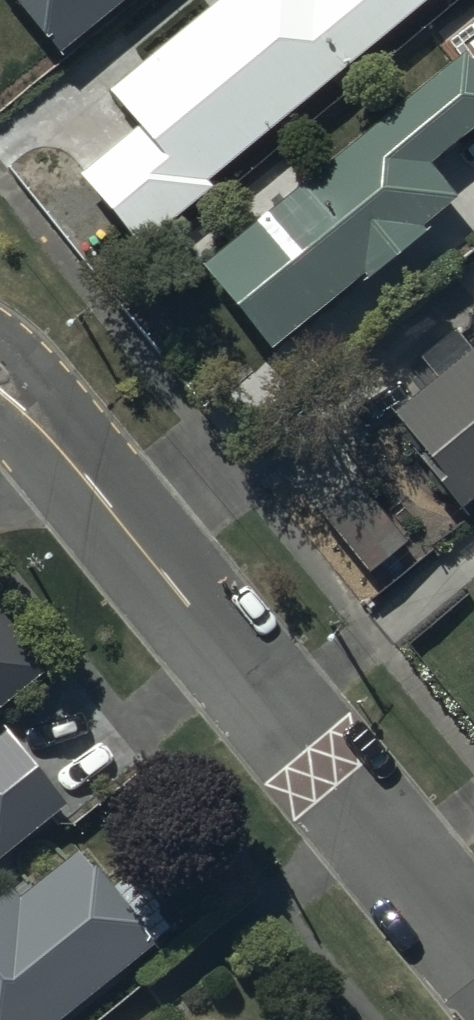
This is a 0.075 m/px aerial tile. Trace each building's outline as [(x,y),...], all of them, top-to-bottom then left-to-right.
[(58,68),(143,0),(4,0),(58,68)] [(114,83),(141,116),(80,166),(140,238),(209,181),(205,171),(415,0),(215,0),(114,83)] [(268,361),(361,285),(369,294),(423,249),(415,239),(454,208),(427,176),(473,137),(473,76),(463,62),(201,279),(268,361)] [(459,522),(473,509),(473,356),(467,363),(448,341),(416,370),(434,389),(386,434),(433,486),(429,489),(459,522)] [(311,516),(368,588),(412,554),(354,481),(311,516)] [(44,676),(0,624),(0,714),(44,676)] [(64,815),(4,741),(0,744),(0,867),(64,815)] [(172,939),(139,896),(118,912),(77,859),(17,906),(10,897),(0,905),(0,1019),(71,1019),(172,939)]
